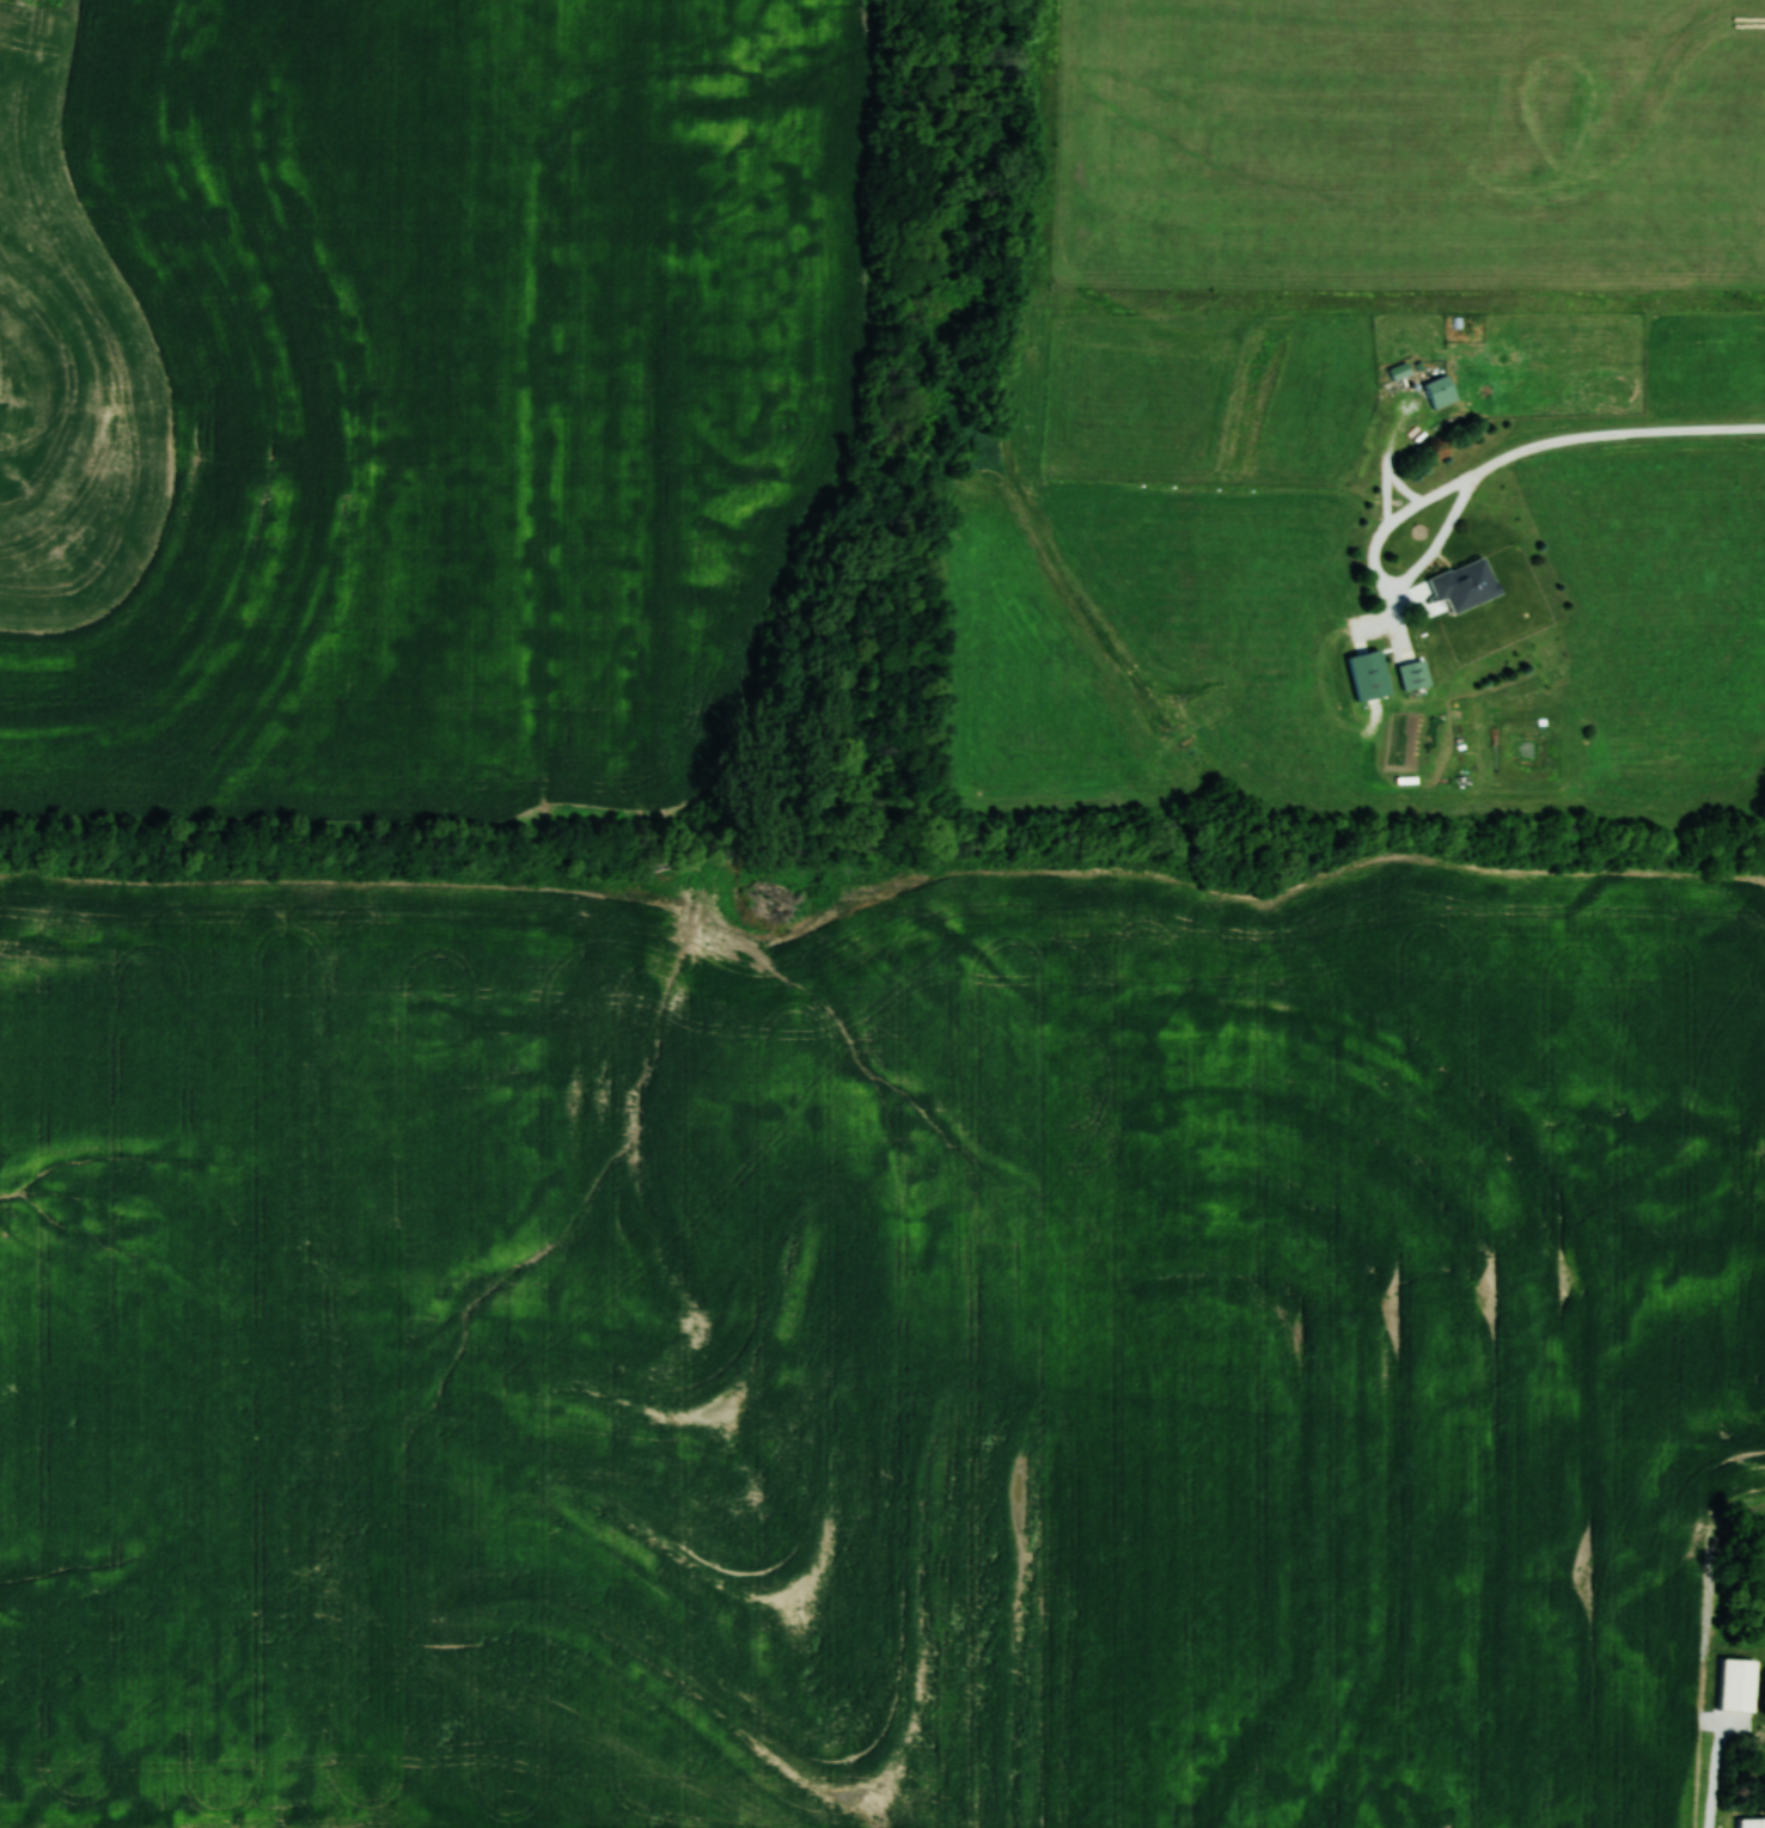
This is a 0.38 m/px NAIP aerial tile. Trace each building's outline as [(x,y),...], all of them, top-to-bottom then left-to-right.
[(1423,386),(1435,410),(1457,399),(1445,375),(1423,386)] [(1426,578),(1434,603),(1446,599),(1451,613),(1499,597),(1485,557),(1426,578)] [(1404,658),(1412,656),(1406,632),(1398,634),(1404,658)] [(1398,665),(1404,691),(1430,686),(1425,660),(1398,665)] [(1720,1710),(1753,1712),(1755,1659),(1722,1658),(1720,1710)] [(1740,1817),(1740,1827),(1764,1827),(1764,1817),(1740,1817)]
